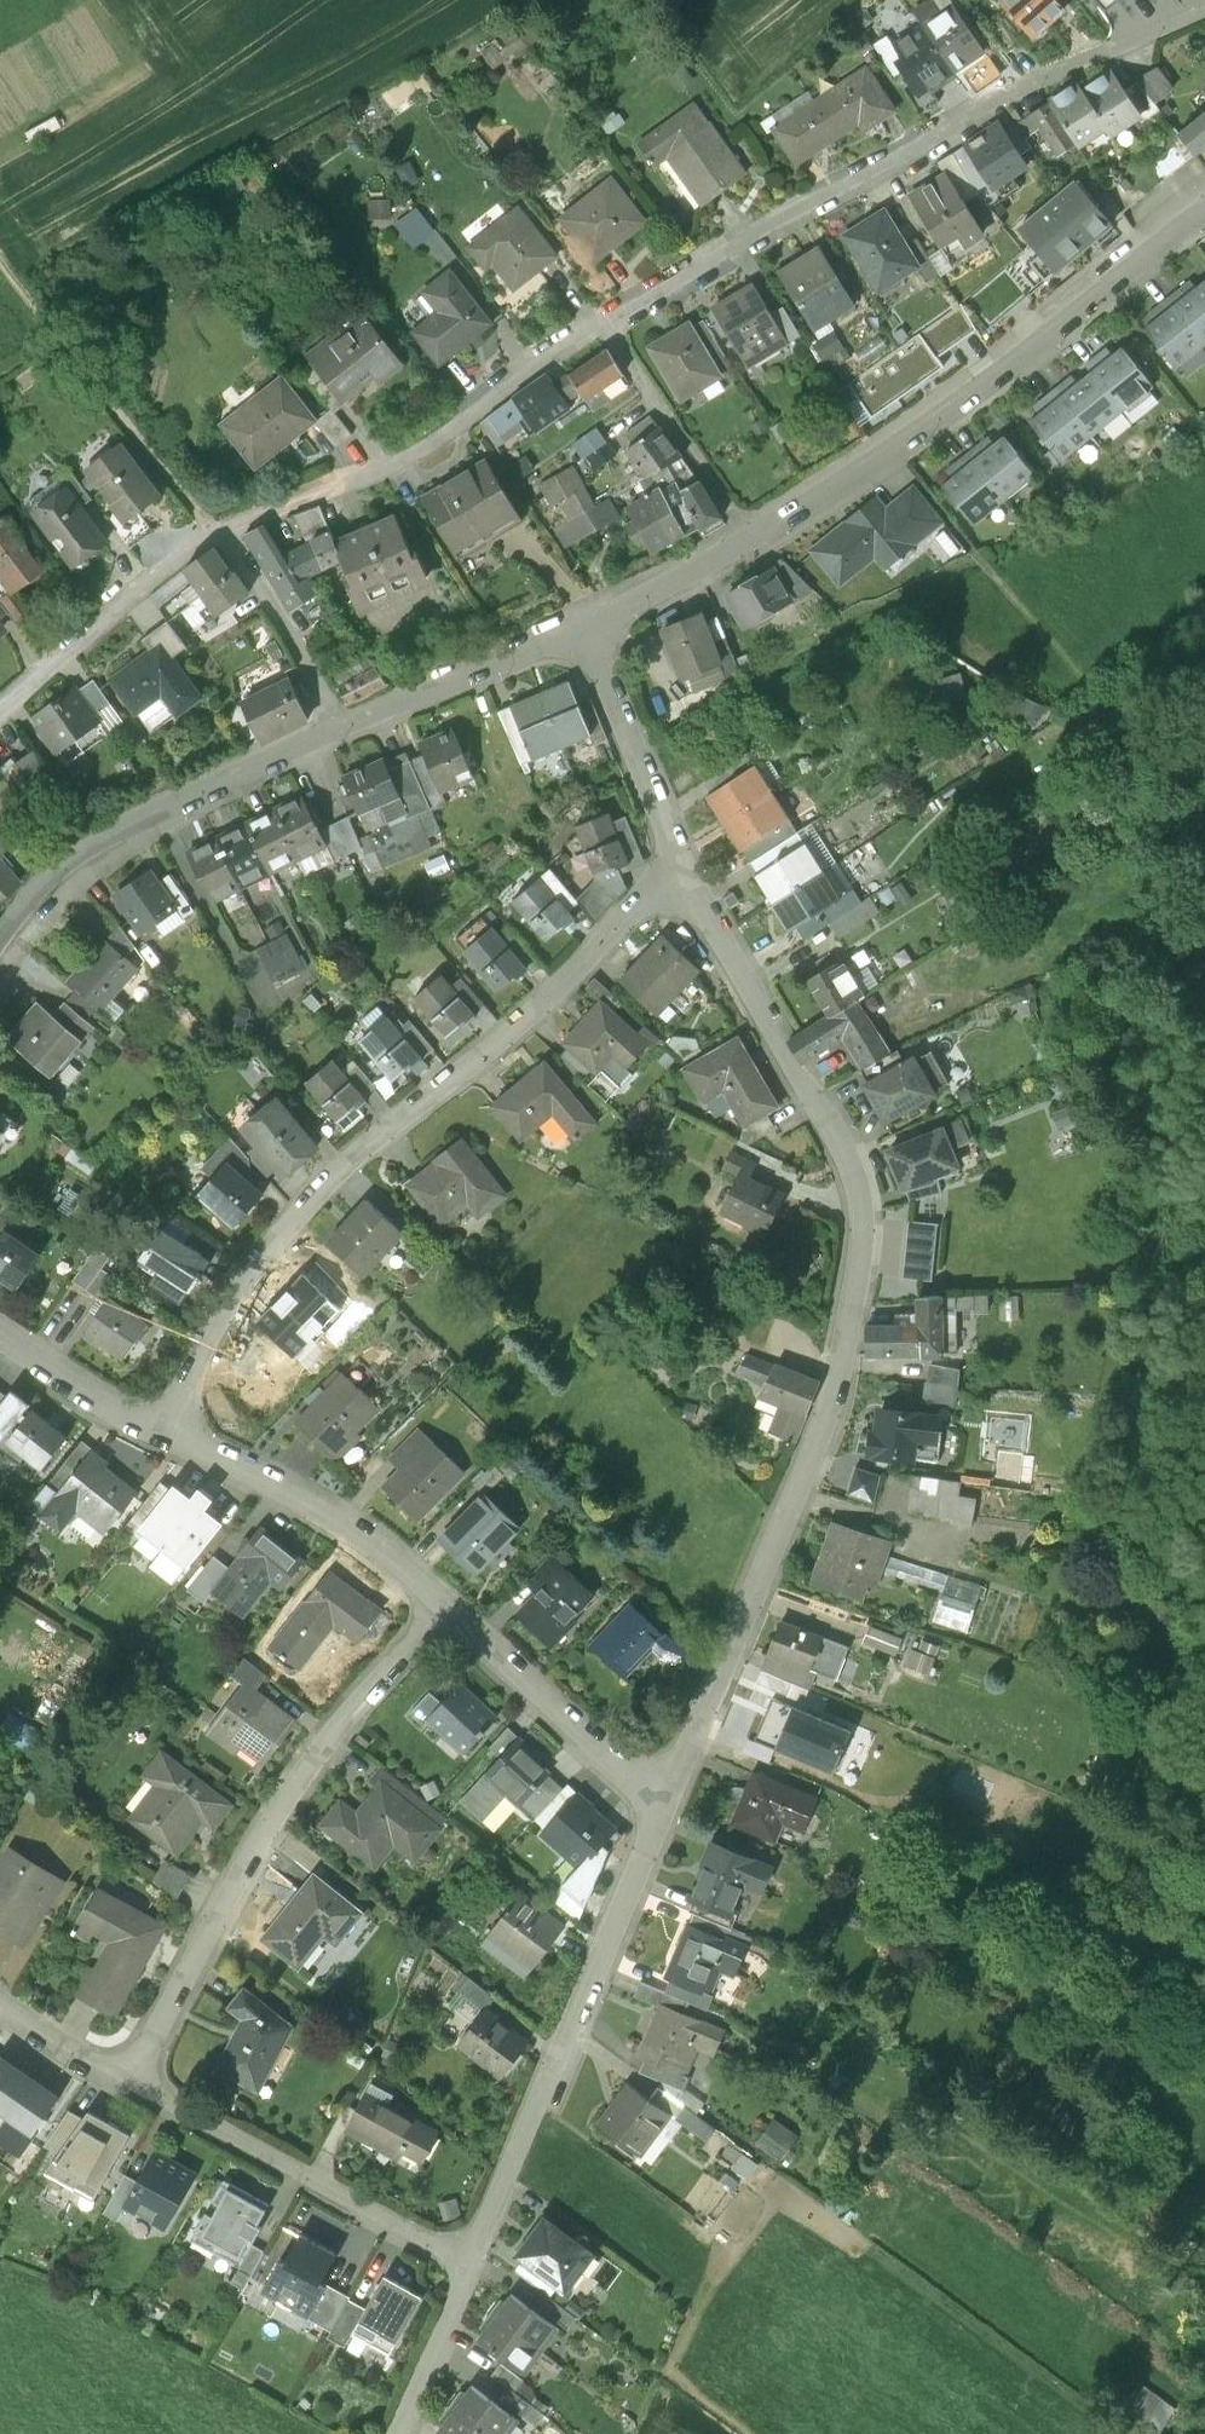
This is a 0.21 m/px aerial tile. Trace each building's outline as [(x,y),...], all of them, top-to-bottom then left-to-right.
[(1056,0),(1014,0),(1007,7),(1033,36),(1064,9),(1056,0)] [(1105,12),(1119,0),(1094,0),(1105,12)] [(985,51),(954,5),(923,26),(954,71),(960,68),(978,55),(983,52),(985,51)] [(954,71),(923,26),(894,46),(903,59),(897,63),(919,95),(918,96),(928,110),(940,101),(931,88),(940,81),(943,86),(958,76),(954,71)] [(981,60),(963,72),(977,93),(1000,76),(983,52),(978,55),(981,60)] [(978,55),(960,68),(963,72),(981,60),(978,55)] [(1157,67),(1135,79),(1137,82),(1155,103),(1172,90),(1157,67)] [(866,68),(816,102),(839,136),(867,117),(872,125),(895,110),(866,68)] [(1123,91),(1110,72),(1082,90),(1082,91),(1106,128),(1105,128),(1110,136),(1138,117),(1140,116),(1123,91)] [(1155,103),(1137,82),(1123,91),(1140,116),(1138,117),(1142,122),(1160,110),(1155,103)] [(1106,128),(1082,91),(1082,90),(1078,83),(1049,102),(1077,144),(1078,146),(1105,128),(1106,128)] [(839,136),(816,102),(774,129),(796,163),(839,136)] [(1049,102),(1016,123),(1026,137),(1040,129),(1059,156),(1077,144),(1049,102)] [(709,123),(708,124),(693,105),(639,144),(650,160),(649,161),(651,164),(652,163),(654,165),(657,163),(652,155),(666,145),(671,151),(669,152),(683,172),(686,170),(709,202),(746,174),(709,123)] [(1178,134),(1179,134),(1178,135),(1194,155),(1204,147),(1204,112),(1178,134)] [(1026,137),(1016,123),(1004,131),(1020,156),(1032,147),(1026,137)] [(993,188),(1027,166),(1020,156),(1004,131),(998,124),(965,145),(990,182),(993,188)] [(1187,161),(1169,139),(1154,151),(1172,173),(1187,161)] [(990,182),(965,145),(954,153),(975,191),(990,182)] [(1172,173),(1154,151),(1142,160),(1161,182),(1172,173)] [(975,191),(954,153),(938,162),(946,175),(947,174),(964,203),(977,195),(975,191)] [(1131,169),(1106,189),(1107,190),(1122,213),(1149,191),(1131,169)] [(946,175),(910,197),(941,248),(957,238),(962,246),(983,234),(964,203),(947,174),(946,175)] [(645,221),(613,179),(563,217),(595,260),(645,221)] [(1092,240),(1111,224),(1097,207),(1099,205),(1095,200),(1078,180),(1047,206),(1045,204),(1032,215),(1033,217),(1019,230),(1030,243),(1040,254),(1030,263),(1046,281),(1071,260),(1070,259),(1080,251),(1082,252),(1094,242),(1092,240)] [(1097,207),(1111,224),(1123,215),(1122,213),(1107,190),(1095,200),(1099,205),(1097,207)] [(557,256),(520,207),(471,246),(508,294),(557,256)] [(886,214),(865,227),(864,225),(847,235),(879,289),(917,267),(918,266),(906,247),(886,214)] [(940,274),(919,239),(906,247),(918,266),(917,267),(926,282),(940,274)] [(960,302),(977,330),(980,336),(1046,281),(1030,263),(1040,254),(1030,243),(960,302)] [(853,305),(820,249),(780,273),(810,322),(825,314),(829,320),(853,305)] [(493,323),(451,270),(423,292),(424,293),(400,311),(415,330),(413,332),(439,365),(493,323)] [(1190,281),(1169,297),(1175,305),(1196,288),(1190,281)] [(1196,288),(1175,305),(1204,342),(1204,281),(1196,288)] [(754,285),(715,309),(749,366),(788,342),(771,314),(754,285)] [(1169,297),(1148,314),(1154,322),(1175,305),(1169,297)] [(937,358),(938,357),(977,330),(960,302),(919,332),(937,358)] [(1145,329),(1176,368),(1204,345),(1204,342),(1175,305),(1154,322),(1145,329)] [(801,334),(784,306),(771,314),(788,342),(801,334)] [(401,364),(365,318),(313,359),(344,399),(345,398),(375,374),(380,381),(401,364)] [(731,365),(704,320),(692,328),(719,372),(731,365)] [(692,328),(689,324),(664,338),(668,343),(653,352),(681,399),(721,376),(719,372),(692,328)] [(919,332),(848,385),(871,418),(945,367),(938,357),(937,358),(919,332)] [(1106,348),(1085,365),(1091,372),(1112,355),(1106,348)] [(1153,387),(1122,348),(1112,355),(1091,372),(1122,411),(1153,387)] [(626,373),(610,349),(585,365),(601,390),(603,389),(626,373)] [(313,359),(312,358),(300,368),(333,409),(335,412),(348,402),(345,398),(344,399),(313,359)] [(601,390),(585,365),(570,375),(581,393),(586,400),(601,390)] [(1122,411),(1091,372),(1078,383),(1060,397),(1092,436),(1122,411)] [(554,383),(547,374),(514,398),(526,416),(536,431),(570,408),(565,401),(554,383)] [(569,374),(554,383),(565,401),(581,393),(570,375),(569,374)] [(1072,376),(1054,390),(1060,397),(1078,383),(1072,376)] [(282,377),(253,400),(257,406),(227,430),(256,468),(316,420),(282,377)] [(601,390),(586,400),(593,412),(611,401),(603,389),(601,390)] [(1054,390),(1033,407),(1039,414),(1060,397),(1054,390)] [(1092,436),(1060,397),(1039,414),(1030,422),(1061,461),(1092,436)] [(514,399),(482,422),(493,439),(526,416),(514,398),(514,399)] [(333,409),(316,422),(336,447),(352,434),(335,412),(333,409)] [(683,457),(651,416),(626,435),(634,445),(627,450),(647,477),(653,475),(667,466),(683,457)] [(1035,475),(1004,436),(994,444),(973,461),(1005,500),(1035,475)] [(988,437),(967,453),(973,461),(994,444),(988,437)] [(606,443),(585,459),(594,471),(616,455),(606,443)] [(158,497),(122,449),(91,472),(118,509),(127,520),(138,511),(158,497)] [(967,453),(946,470),(952,478),(973,461),(967,453)] [(721,518),(699,481),(683,457),(667,466),(676,482),(677,482),(677,483),(681,491),(700,526),(705,535),(724,524),(720,518),(721,518)] [(487,460),(423,497),(455,552),(519,514),(487,460)] [(952,478),(943,486),(974,524),(1005,500),(973,461),(952,478)] [(93,499),(70,467),(56,477),(65,490),(67,489),(81,508),(93,499)] [(572,467),(541,484),(553,506),(558,503),(558,502),(584,487),(572,467)] [(661,490),(653,475),(647,477),(632,485),(640,500),(630,506),(637,520),(630,524),(637,538),(645,534),(654,552),(685,534),(661,490)] [(700,526),(681,491),(677,483),(662,491),(662,490),(661,490),(685,534),(700,526)] [(584,487),(558,502),(558,503),(568,521),(594,506),(584,487)] [(917,488),(895,505),(923,539),(944,522),(917,488)] [(81,508),(67,489),(65,490),(68,494),(55,503),(56,504),(39,517),(55,538),(57,537),(63,537),(67,542),(66,548),(64,550),(75,565),(76,564),(77,565),(84,567),(90,563),(90,555),(89,554),(106,542),(81,508)] [(568,521),(554,528),(564,545),(576,539),(615,518),(605,500),(594,506),(568,521)] [(885,514),(876,502),(815,551),(840,581),(876,552),(882,560),(916,532),(922,540),(923,539),(895,505),(885,514)] [(319,505),(296,514),(311,543),(331,532),(319,505)] [(138,511),(127,520),(118,509),(107,517),(128,546),(151,528),(138,511)] [(396,516),(372,526),(371,524),(357,530),(358,533),(335,542),(342,559),(350,579),(346,581),(357,606),(428,576),(417,551),(412,553),(396,516)] [(4,520),(0,523),(0,580),(9,592),(13,589),(40,568),(4,520)] [(309,577),(299,582),(284,556),(283,555),(264,525),(245,534),(259,558),(292,611),(299,607),(319,594),(309,577)] [(311,543),(284,556),(299,582),(309,577),(342,559),(335,542),(331,532),(311,543)] [(588,559),(576,539),(564,545),(577,565),(588,559)] [(214,548),(184,570),(193,582),(158,608),(168,621),(168,622),(193,603),(233,573),(214,548)] [(773,570),(728,595),(734,607),(734,610),(741,623),(744,624),(746,627),(749,625),(755,627),(770,618),(772,612),(791,601),(773,570)] [(233,573),(193,603),(206,621),(207,622),(227,607),(247,592),(233,573)] [(13,589),(9,592),(0,580),(0,605),(14,624),(30,611),(13,589)] [(332,612),(319,594),(299,607),(312,626),(332,612)] [(227,607),(207,622),(206,621),(195,629),(205,642),(238,621),(227,607)] [(699,614),(664,629),(683,679),(687,678),(719,665),(710,642),(703,623),(699,614)] [(717,618),(703,623),(710,642),(725,636),(717,618)] [(168,621),(142,639),(151,651),(152,651),(158,660),(167,653),(172,658),(187,647),(168,622),(168,621)] [(725,636),(710,642),(719,665),(725,679),(739,674),(725,636)] [(151,651),(114,678),(114,681),(137,712),(139,711),(163,693),(171,704),(178,713),(201,697),(172,658),(167,653),(158,660),(152,651),(151,651)] [(348,670),(346,671),(352,681),(338,688),(347,703),(365,695),(387,684),(376,667),(374,668),(369,659),(348,670)] [(343,663),(329,673),(338,688),(352,681),(346,671),(348,670),(343,663)] [(719,665),(687,678),(693,692),(725,679),(719,665)] [(289,681),(243,703),(244,705),(259,735),(262,741),(308,719),(289,681)] [(578,705),(568,682),(539,695),(562,748),(590,736),(591,735),(578,705)] [(99,720),(77,689),(35,718),(42,728),(40,729),(49,741),(51,739),(58,750),(99,720)] [(163,693),(139,711),(147,721),(171,704),(163,693)] [(539,695),(511,707),(511,709),(534,760),(562,748),(539,695)] [(607,739),(590,699),(578,705),(591,735),(590,736),(594,745),(607,739)] [(171,704),(147,721),(139,711),(137,712),(152,733),(178,713),(171,704)] [(244,705),(230,712),(245,742),(259,735),(244,705)] [(511,709),(500,714),(523,765),(534,760),(511,709)] [(453,731),(421,745),(425,755),(441,791),(473,777),(453,731)] [(56,785),(31,749),(12,763),(30,783),(40,796),(56,785)] [(747,753),(702,782),(710,794),(754,766),(747,753)] [(425,755),(411,761),(427,797),(441,791),(425,755)] [(384,761),(344,778),(359,813),(364,811),(398,797),(399,796),(388,770),(384,761)] [(411,761),(388,770),(399,796),(398,797),(408,819),(418,814),(431,808),(427,797),(411,761)] [(12,763),(0,773),(0,774),(4,778),(16,792),(18,794),(30,783),(12,763)] [(710,794),(705,797),(723,825),(772,793),(754,766),(710,794)] [(4,778),(0,782),(0,793),(7,801),(16,792),(4,778)] [(772,793),(723,825),(740,852),(743,851),(789,821),(772,793)] [(303,796),(274,810),(298,858),(326,845),(327,844),(320,830),(303,796)] [(408,819),(398,797),(364,811),(373,834),(369,836),(383,868),(432,847),(418,814),(408,819)] [(298,858),(274,810),(245,825),(269,873),(298,858)] [(612,823),(609,814),(576,828),(595,874),(616,866),(617,868),(618,868),(628,864),(625,856),(612,823)] [(362,848),(348,817),(333,824),(348,855),(362,848)] [(626,818),(612,823),(625,856),(639,850),(626,818)] [(789,821),(743,851),(750,863),(797,833),(789,821)] [(348,855),(333,824),(320,830),(327,844),(326,845),(334,862),(348,855)] [(758,875),(756,877),(773,904),(822,873),(836,863),(811,824),(797,833),(804,845),(758,875)] [(245,825),(216,839),(241,887),(269,873),(245,825)] [(11,843),(0,832),(0,855),(11,843)] [(797,833),(750,863),(758,875),(804,845),(797,833)] [(241,887),(216,839),(187,854),(212,902),(241,887)] [(0,862),(0,898),(17,883),(0,862)] [(616,866),(595,874),(594,882),(615,902),(627,889),(618,868),(617,868),(616,866)] [(576,900),(551,870),(540,880),(568,913),(579,903),(576,900)] [(150,872),(117,895),(142,932),(175,909),(158,883),(150,872)] [(822,873),(773,904),(790,932),(796,928),(838,902),(839,901),(822,873)] [(194,910),(169,875),(158,883),(175,909),(182,918),(194,910)] [(540,880),(513,902),(546,941),(563,926),(565,928),(574,920),(568,913),(540,880)] [(615,902),(594,882),(576,900),(579,903),(596,923),(615,902)] [(846,913),(829,924),(839,939),(878,914),(868,899),(846,913)] [(838,902),(796,928),(804,940),(829,924),(846,913),(838,902)] [(482,918),(455,941),(465,953),(492,930),(482,918)] [(145,959),(120,926),(106,941),(138,968),(145,959)] [(543,967),(509,927),(498,936),(527,970),(532,976),(543,967)] [(498,936),(492,930),(465,953),(498,991),(515,976),(517,978),(527,970),(498,936)] [(286,934),(256,949),(262,961),(292,946),(286,934)] [(662,937),(620,982),(656,1016),(699,970),(662,937)] [(106,941),(69,984),(101,1011),(138,968),(106,941)] [(292,946),(262,961),(269,973),(298,957),(292,946)] [(843,964),(835,969),(827,956),(811,966),(813,977),(806,982),(829,1017),(829,1019),(856,1002),(864,997),(843,964)] [(298,957),(269,973),(276,986),(305,970),(298,957)] [(475,1017),(441,976),(415,999),(447,1037),(464,1022),(466,1025),(475,1017)] [(623,1004),(595,977),(585,988),(601,1003),(613,1014),(623,1004)] [(487,1008),(464,981),(454,990),(477,1016),(487,1008)] [(96,1010),(74,992),(66,1002),(87,1020),(96,1010)] [(54,1016),(38,1002),(7,1038),(52,1077),(83,1040),(54,1016)] [(87,1020),(66,1002),(54,1016),(83,1040),(95,1027),(87,1020)] [(872,1026),(856,1002),(829,1019),(829,1017),(788,1043),(801,1064),(818,1053),(820,1055),(828,1050),(826,1048),(844,1037),(865,1069),(889,1054),(878,1034),(883,1031),(878,1023),(872,1026)] [(613,1014),(601,1003),(566,1043),(570,1047),(594,1069),(598,1073),(600,1071),(614,1057),(627,1068),(648,1046),(613,1014)] [(399,1033),(387,1019),(361,1041),(393,1080),(411,1065),(412,1067),(422,1060),(399,1033)] [(438,1058),(410,1024),(399,1033),(422,1060),(427,1066),(438,1058)] [(737,1038),(684,1069),(703,1102),(730,1086),(740,1103),(733,1107),(744,1126),(766,1113),(777,1107),(737,1038)] [(594,1069),(570,1047),(560,1058),(584,1080),(594,1069)] [(865,1069),(861,1072),(868,1084),(905,1063),(898,1049),(890,1053),(889,1054),(865,1069)] [(868,1084),(866,1086),(885,1121),(933,1094),(933,1092),(949,1083),(931,1050),(914,1060),(914,1058),(905,1063),(868,1084)] [(614,1057),(600,1071),(616,1087),(621,1086),(633,1074),(627,1068),(614,1057)] [(345,1075),(332,1061),(306,1083),(346,1130),(364,1115),(358,1108),(367,1101),(364,1097),(345,1075)] [(546,1063),(494,1105),(521,1139),(554,1112),(576,1139),(595,1124),(546,1063)] [(374,1089),(355,1067),(345,1075),(364,1097),(374,1089)] [(316,1148),(275,1100),(244,1127),(258,1143),(278,1167),(284,1174),(316,1148)] [(0,1112),(0,1130),(4,1133),(9,1136),(17,1124),(0,1112)] [(766,1113),(744,1126),(740,1141),(747,1144),(775,1129),(766,1113)] [(960,1122),(889,1151),(904,1188),(906,1188),(938,1179),(960,1173),(951,1150),(969,1142),(960,1122)] [(245,1154),(230,1137),(215,1154),(237,1173),(250,1159),(245,1154)] [(449,1155),(412,1184),(441,1221),(475,1195),(485,1208),(502,1194),(460,1140),(446,1151),(449,1155)] [(278,1167),(258,1143),(245,1154),(250,1159),(266,1177),(278,1167)] [(756,1163),(732,1152),(724,1167),(739,1174),(740,1172),(749,1177),(756,1163)] [(237,1173),(215,1154),(202,1169),(213,1179),(199,1195),(234,1226),(262,1195),(237,1173)] [(749,1177),(740,1172),(739,1174),(721,1211),(748,1224),(751,1217),(768,1226),(784,1194),(749,1177)] [(938,1179),(906,1188),(910,1202),(942,1193),(938,1179)] [(406,1217),(375,1190),(366,1200),(397,1227),(406,1217)] [(366,1200),(329,1242),(364,1275),(379,1258),(374,1254),(397,1227),(366,1200)] [(182,1224),(161,1209),(151,1224),(159,1230),(160,1229),(173,1237),(182,1224)] [(912,1223),(907,1281),(936,1283),(941,1226),(912,1223)] [(173,1237),(160,1229),(159,1230),(141,1260),(142,1260),(158,1270),(158,1271),(159,1271),(151,1283),(181,1302),(189,1290),(190,1290),(198,1277),(200,1278),(203,1272),(202,1272),(209,1262),(210,1261),(173,1237)] [(5,1232),(0,1240),(0,1276),(17,1288),(39,1256),(5,1232)] [(97,1250),(73,1282),(86,1291),(103,1269),(111,1258),(97,1250)] [(304,1274),(335,1304),(347,1293),(316,1261),(304,1274)] [(103,1269),(86,1291),(101,1300),(116,1279),(103,1269)] [(335,1304),(304,1274),(258,1321),(294,1355),(340,1309),(335,1304)] [(988,1296),(940,1297),(940,1315),(954,1314),(954,1311),(988,1310),(988,1296)] [(940,1297),(919,1299),(920,1315),(896,1315),(896,1325),(920,1325),(920,1354),(939,1354),(940,1331),(940,1315),(940,1297)] [(147,1325),(109,1299),(86,1333),(102,1345),(104,1342),(125,1357),(147,1325)] [(954,1314),(940,1315),(940,1331),(954,1331),(954,1314)] [(896,1325),(866,1326),(867,1355),(920,1354),(920,1325),(896,1325)] [(954,1354),(954,1331),(940,1331),(939,1354),(954,1354)] [(819,1383),(748,1353),(736,1369),(763,1385),(759,1394),(782,1404),(770,1432),(794,1442),(819,1383)] [(372,1374),(358,1360),(344,1374),(359,1388),(372,1374)] [(958,1369),(929,1365),(928,1382),(926,1402),(955,1407),(957,1394),(958,1369)] [(359,1388),(344,1374),(297,1422),(331,1455),(378,1407),(359,1388)] [(33,1409),(30,1413),(8,1395),(7,1395),(0,1405),(0,1442),(22,1460),(25,1455),(26,1457),(27,1456),(40,1467),(42,1469),(68,1437),(33,1409)] [(944,1417),(881,1409),(878,1433),(873,1432),(870,1453),(939,1462),(944,1417)] [(420,1428),(402,1447),(412,1457),(431,1438),(420,1428)] [(412,1457),(383,1487),(414,1517),(431,1499),(434,1503),(464,1472),(431,1438),(412,1457)] [(83,1440),(48,1484),(59,1493),(92,1450),(93,1449),(83,1440)] [(108,1463),(92,1450),(59,1493),(45,1510),(41,1514),(61,1529),(80,1505),(107,1526),(135,1491),(105,1467),(108,1463)] [(880,1475),(855,1467),(847,1495),(875,1503),(880,1475)] [(961,1482),(913,1476),(908,1512),(954,1519),(954,1523),(972,1526),(976,1499),(959,1497),(961,1482)] [(160,1483),(127,1525),(141,1537),(147,1529),(143,1526),(171,1491),(160,1483)] [(48,1484),(34,1502),(45,1510),(59,1493),(48,1484)] [(191,1501),(174,1487),(171,1491),(143,1526),(147,1529),(190,1563),(221,1524),(203,1511),(211,1501),(199,1491),(191,1501)] [(519,1527),(485,1493),(441,1539),(476,1572),(519,1527)] [(890,1541),(835,1523),(822,1562),(820,1562),(813,1583),(861,1599),(871,1568),(880,1571),(881,1570),(886,1556),(890,1541)] [(303,1560),(262,1528),(252,1540),(247,1536),(239,1547),(244,1550),(241,1555),(242,1556),(232,1568),(215,1590),(214,1591),(232,1604),(221,1618),(233,1628),(249,1608),(250,1608),(262,1594),(261,1593),(272,1579),(282,1587),(303,1560)] [(232,1568),(214,1555),(197,1576),(215,1590),(232,1568)] [(553,1555),(534,1575),(545,1586),(564,1566),(553,1555)] [(925,1569),(886,1556),(881,1570),(920,1584),(925,1569)] [(594,1594),(564,1566),(545,1586),(518,1614),(548,1642),(594,1594)] [(982,1588),(925,1569),(920,1584),(942,1591),(931,1622),(967,1634),(982,1588)] [(366,1602),(329,1573),(272,1646),(283,1655),(282,1656),(289,1661),(290,1660),(294,1663),(329,1618),(358,1640),(381,1611),(367,1601),(366,1602)] [(663,1635),(633,1605),(593,1646),(623,1676),(653,1646),(663,1635)] [(848,1647),(781,1621),(768,1655),(816,1674),(835,1681),(848,1647)] [(889,1636),(870,1629),(866,1641),(885,1648),(889,1636)] [(663,1635),(653,1646),(662,1655),(670,1641),(663,1635)] [(692,1650),(670,1641),(662,1655),(662,1656),(686,1666),(692,1650)] [(816,1674),(768,1655),(762,1670),(810,1689),(816,1674)] [(268,1675),(245,1657),(232,1674),(244,1684),(245,1683),(255,1691),(268,1675)] [(255,1691),(245,1683),(244,1684),(209,1730),(238,1752),(249,1737),(270,1753),(294,1721),(255,1691)] [(472,1699),(460,1688),(461,1686),(460,1685),(443,1704),(429,1720),(444,1733),(447,1730),(467,1748),(463,1751),(464,1752),(496,1718),(473,1697),(472,1699)] [(833,1715),(777,1691),(769,1710),(772,1711),(759,1743),(794,1758),(808,1726),(825,1733),(833,1715)] [(431,1693),(412,1713),(424,1725),(429,1720),(443,1704),(431,1693)] [(462,1800),(461,1800),(482,1819),(506,1793),(519,1805),(520,1805),(539,1785),(549,1773),(527,1753),(531,1750),(519,1739),(476,1784),(462,1800)] [(230,1805),(163,1753),(147,1774),(162,1786),(150,1801),(147,1799),(140,1808),(143,1810),(136,1820),(177,1852),(203,1818),(214,1826),(230,1805)] [(419,1796),(381,1766),(369,1781),(379,1788),(382,1784),(411,1807),(419,1796)] [(796,1790),(754,1772),(733,1822),(775,1840),(796,1790)] [(476,1784),(468,1776),(453,1792),(462,1800),(476,1784)] [(379,1788),(357,1816),(341,1803),(323,1825),(375,1866),(403,1831),(424,1848),(439,1829),(411,1807),(382,1784),(379,1788)] [(539,1785),(520,1805),(519,1805),(518,1806),(533,1820),(553,1799),(539,1785)] [(592,1805),(579,1793),(543,1832),(581,1867),(615,1829),(604,1819),(601,1822),(588,1810),(592,1805)] [(770,1868),(713,1845),(699,1877),(702,1878),(694,1896),(695,1897),(730,1911),(743,1880),(762,1887),(770,1868)] [(9,1857),(0,1871),(0,1926),(17,1937),(36,1907),(42,1911),(60,1883),(28,1863),(26,1867),(9,1857)] [(191,1874),(166,1860),(155,1881),(177,1899),(191,1874)] [(361,1912),(315,1875),(277,1923),(278,1924),(266,1939),(299,1966),(325,1933),(337,1942),(361,1912)] [(163,1926),(97,1889),(73,1931),(76,1933),(83,1920),(117,1939),(100,1970),(98,1974),(116,1983),(102,2008),(114,2015),(163,1926)] [(564,1928),(520,1894),(493,1928),(494,1929),(483,1943),(527,1977),(539,1961),(533,1956),(547,1939),(551,1942),(562,1928),(563,1929),(564,1928)] [(730,1911),(695,1897),(690,1910),(694,1912),(731,1928),(737,1914),(730,1911)] [(731,1928),(694,1912),(689,1925),(738,1945),(743,1933),(731,1928)] [(738,1945),(689,1925),(675,1957),(678,1958),(670,1977),(671,1977),(706,1992),(719,1960),(737,1968),(745,1948),(738,1945)] [(92,1966),(77,1994),(102,2008),(116,1983),(98,1974),(100,1970),(92,1966)] [(495,1997),(470,1977),(460,1989),(486,2009),(495,1997)] [(706,1992),(671,1977),(666,1991),(689,2001),(707,2008),(712,1995),(706,1992)] [(666,1991),(640,1980),(634,1995),(662,2006),(662,2005),(683,2014),(689,2001),(666,1991)] [(291,2027),(245,1991),(232,2008),(250,2022),(240,2041),(235,2039),(219,2069),(252,2086),(275,2042),(278,2044),(291,2027)] [(662,2006),(654,2024),(657,2025),(643,2058),(645,2059),(679,2073),(679,2072),(692,2040),(715,2049),(723,2031),(683,2014),(662,2005),(662,2006)] [(528,2042),(486,2010),(460,2043),(502,2075),(528,2042)] [(0,2056),(0,2109),(11,2117),(36,2081),(0,2056)] [(679,2073),(645,2059),(640,2071),(683,2089),(689,2076),(679,2072),(679,2073)] [(36,2081),(11,2117),(0,2132),(0,2140),(20,2154),(60,2098),(36,2081)] [(630,2083),(599,2126),(640,2155),(670,2114),(671,2112),(651,2097),(630,2083)] [(717,2128),(659,2086),(651,2097),(671,2112),(670,2114),(707,2141),(717,2128)] [(435,2132),(366,2095),(359,2110),(348,2130),(349,2130),(375,2144),(389,2143),(392,2138),(399,2141),(401,2148),(405,2148),(422,2157),(435,2132)] [(346,2103),(322,2148),(335,2156),(349,2130),(348,2130),(359,2110),(346,2103)] [(69,2160),(84,2136),(93,2122),(77,2112),(53,2149),(69,2160)] [(106,2201),(141,2142),(107,2122),(94,2142),(84,2136),(69,2160),(61,2174),(106,2201)] [(139,2181),(126,2205),(127,2205),(165,2226),(195,2174),(156,2152),(139,2181)] [(139,2181),(126,2173),(104,2212),(118,2220),(127,2205),(126,2205),(139,2181)] [(270,2204),(224,2179),(213,2201),(219,2204),(213,2217),(206,2213),(194,2235),(218,2248),(215,2252),(240,2266),(253,2244),(262,2227),(258,2225),(270,2204)] [(592,2254),(545,2219),(519,2255),(524,2259),(559,2285),(565,2290),(580,2269),(589,2276),(600,2261),(591,2255),(592,2254)] [(343,2255),(303,2234),(288,2262),(281,2259),(264,2291),(311,2316),(330,2280),(343,2255)] [(240,2266),(239,2269),(251,2276),(265,2251),(253,2244),(240,2266)] [(559,2285),(524,2259),(515,2270),(550,2297),(550,2296),(559,2285)] [(251,2276),(239,2269),(232,2282),(244,2289),(251,2276)] [(366,2308),(352,2334),(390,2355),(423,2296),(385,2275),(366,2308)] [(348,2289),(330,2280),(311,2316),(328,2325),(348,2289)] [(560,2328),(512,2293),(506,2302),(502,2299),(491,2313),(543,2351),(560,2328)] [(550,2296),(550,2297),(541,2308),(568,2328),(577,2317),(550,2296)] [(366,2308),(349,2299),(328,2337),(345,2346),(352,2334),(366,2308)] [(543,2351),(491,2313),(481,2327),(485,2330),(478,2339),(526,2374),(543,2351)] [(524,2380),(501,2362),(492,2374),(509,2386),(516,2391),(524,2380)] [(472,2384),(466,2393),(462,2390),(452,2404),(492,2433),(509,2433),(520,2420),(472,2384)] [(516,2391),(509,2386),(501,2397),(536,2423),(544,2412),(516,2391)] [(1153,2389),(1138,2409),(1162,2426),(1177,2406),(1153,2389)] [(452,2404),(441,2418),(445,2421),(439,2430),(444,2433),(492,2433),(452,2404)]
